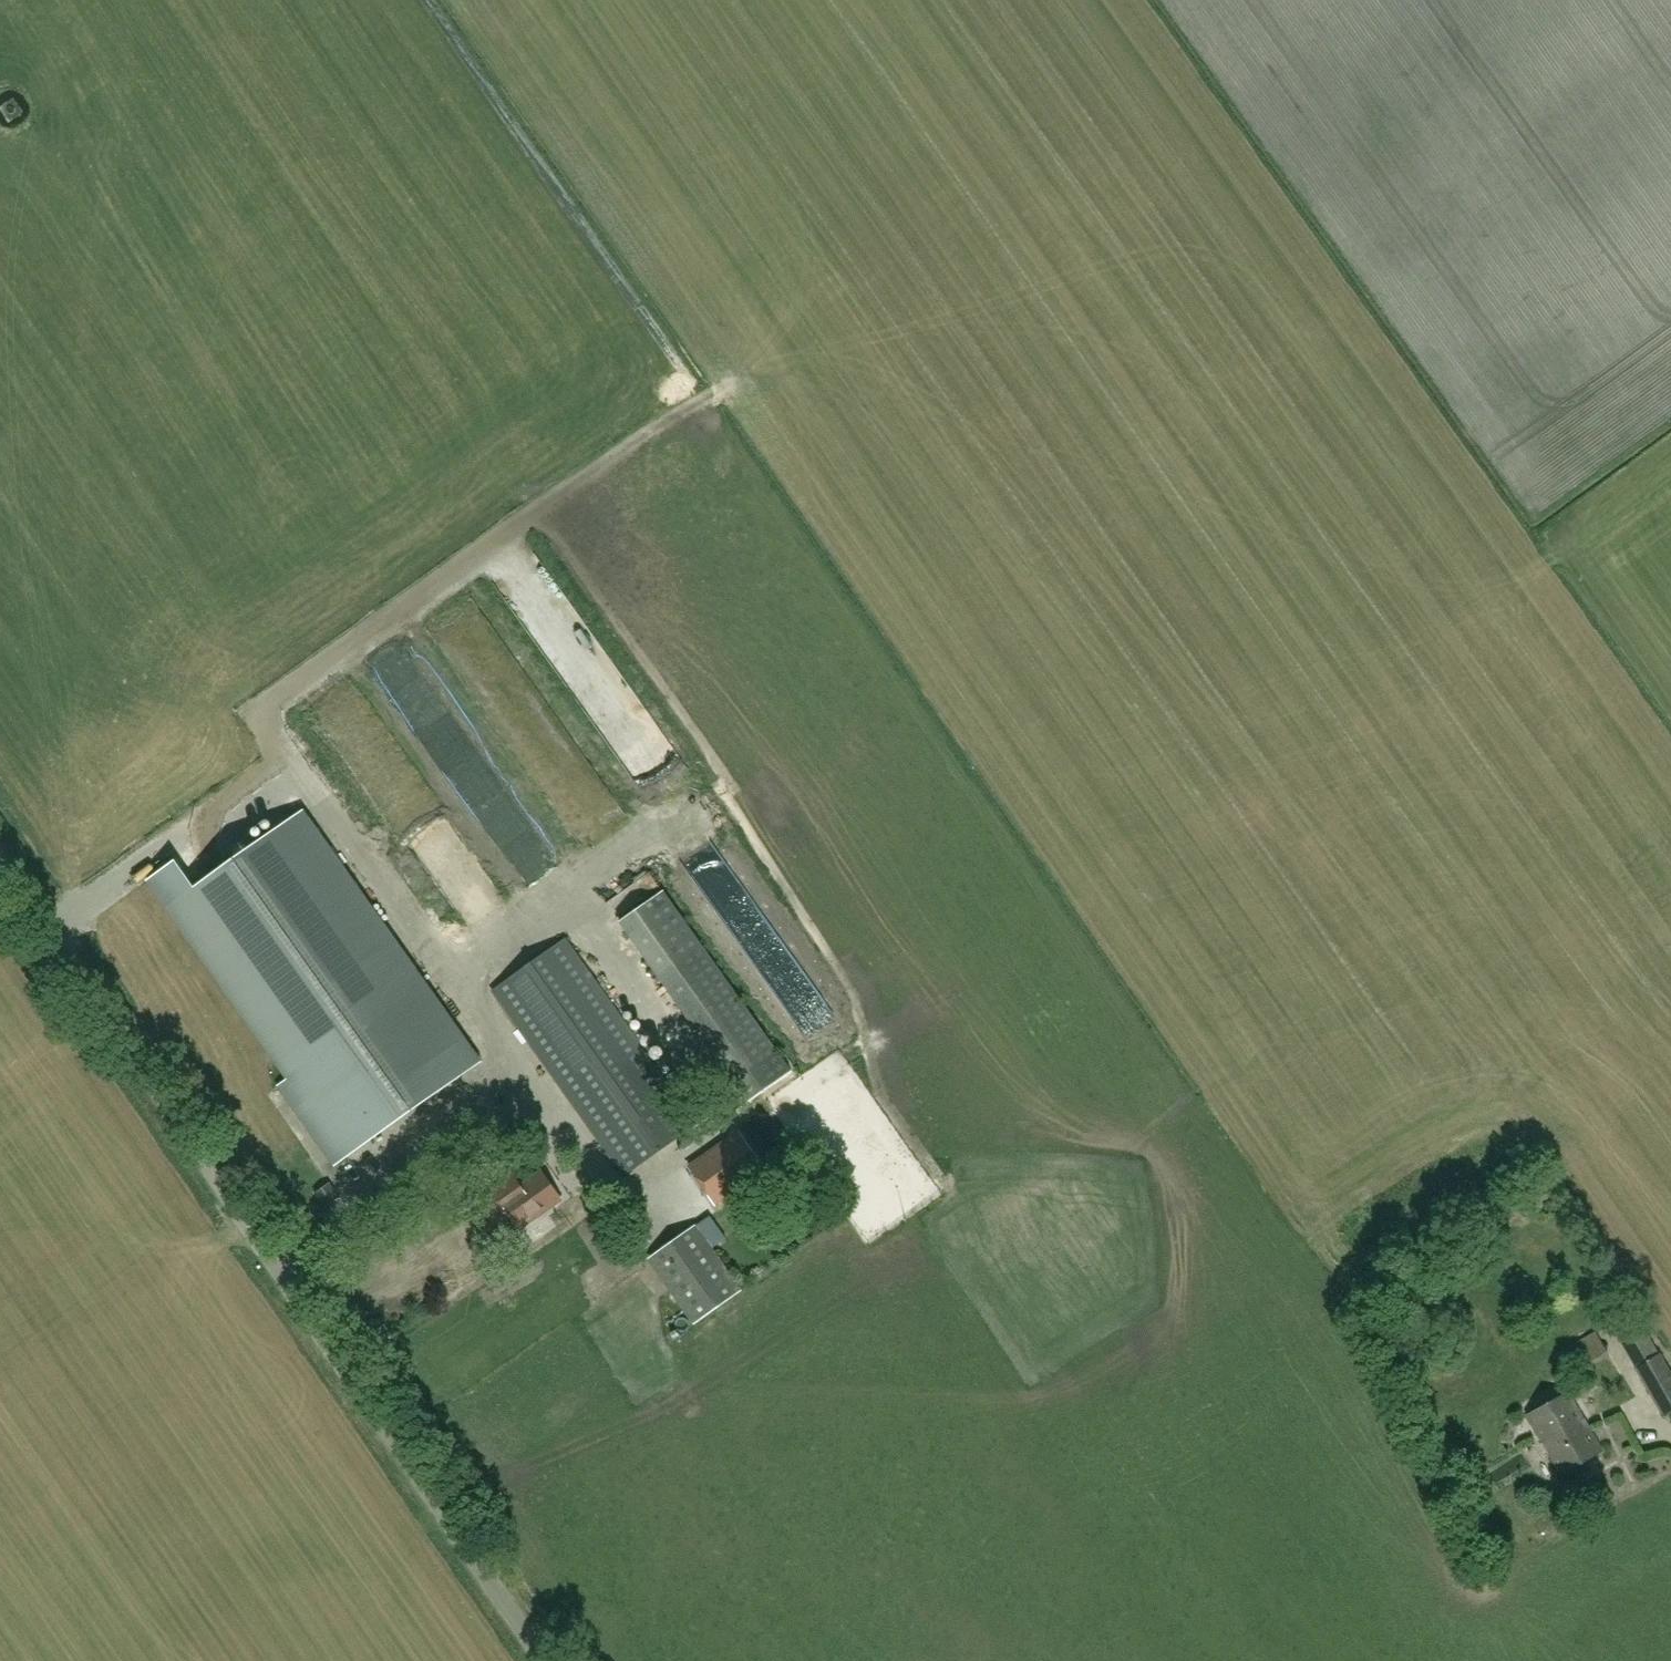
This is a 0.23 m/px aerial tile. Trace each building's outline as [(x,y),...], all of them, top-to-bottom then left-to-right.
[(280,1086),(335,1164),(479,1062),(302,812),(196,888),(176,860),(150,879),(291,1078),(280,1086)] [(791,1073),(701,942),(664,889),(620,919),(747,1103),(791,1073)] [(688,1111),(566,939),(493,991),(624,1175),(711,1113),(702,1100),(688,1111)] [(728,1140),(683,1172),(692,1185),(694,1184),(701,1194),(699,1195),(708,1208),(740,1186),(742,1185),(740,1182),(756,1171),(732,1137),(728,1140)] [(468,1206),(485,1230),(509,1213),(520,1228),(561,1198),(543,1171),(521,1186),(513,1174),(468,1206)] [(741,1290),(695,1225),(649,1259),(694,1323),(741,1290)] [(1636,1367),(1664,1416),(1670,1412),(1670,1374),(1659,1354),(1636,1367)] [(1602,1452),(1603,1451),(1568,1390),(1526,1414),(1561,1475),(1562,1474),(1602,1451),(1602,1452)]
